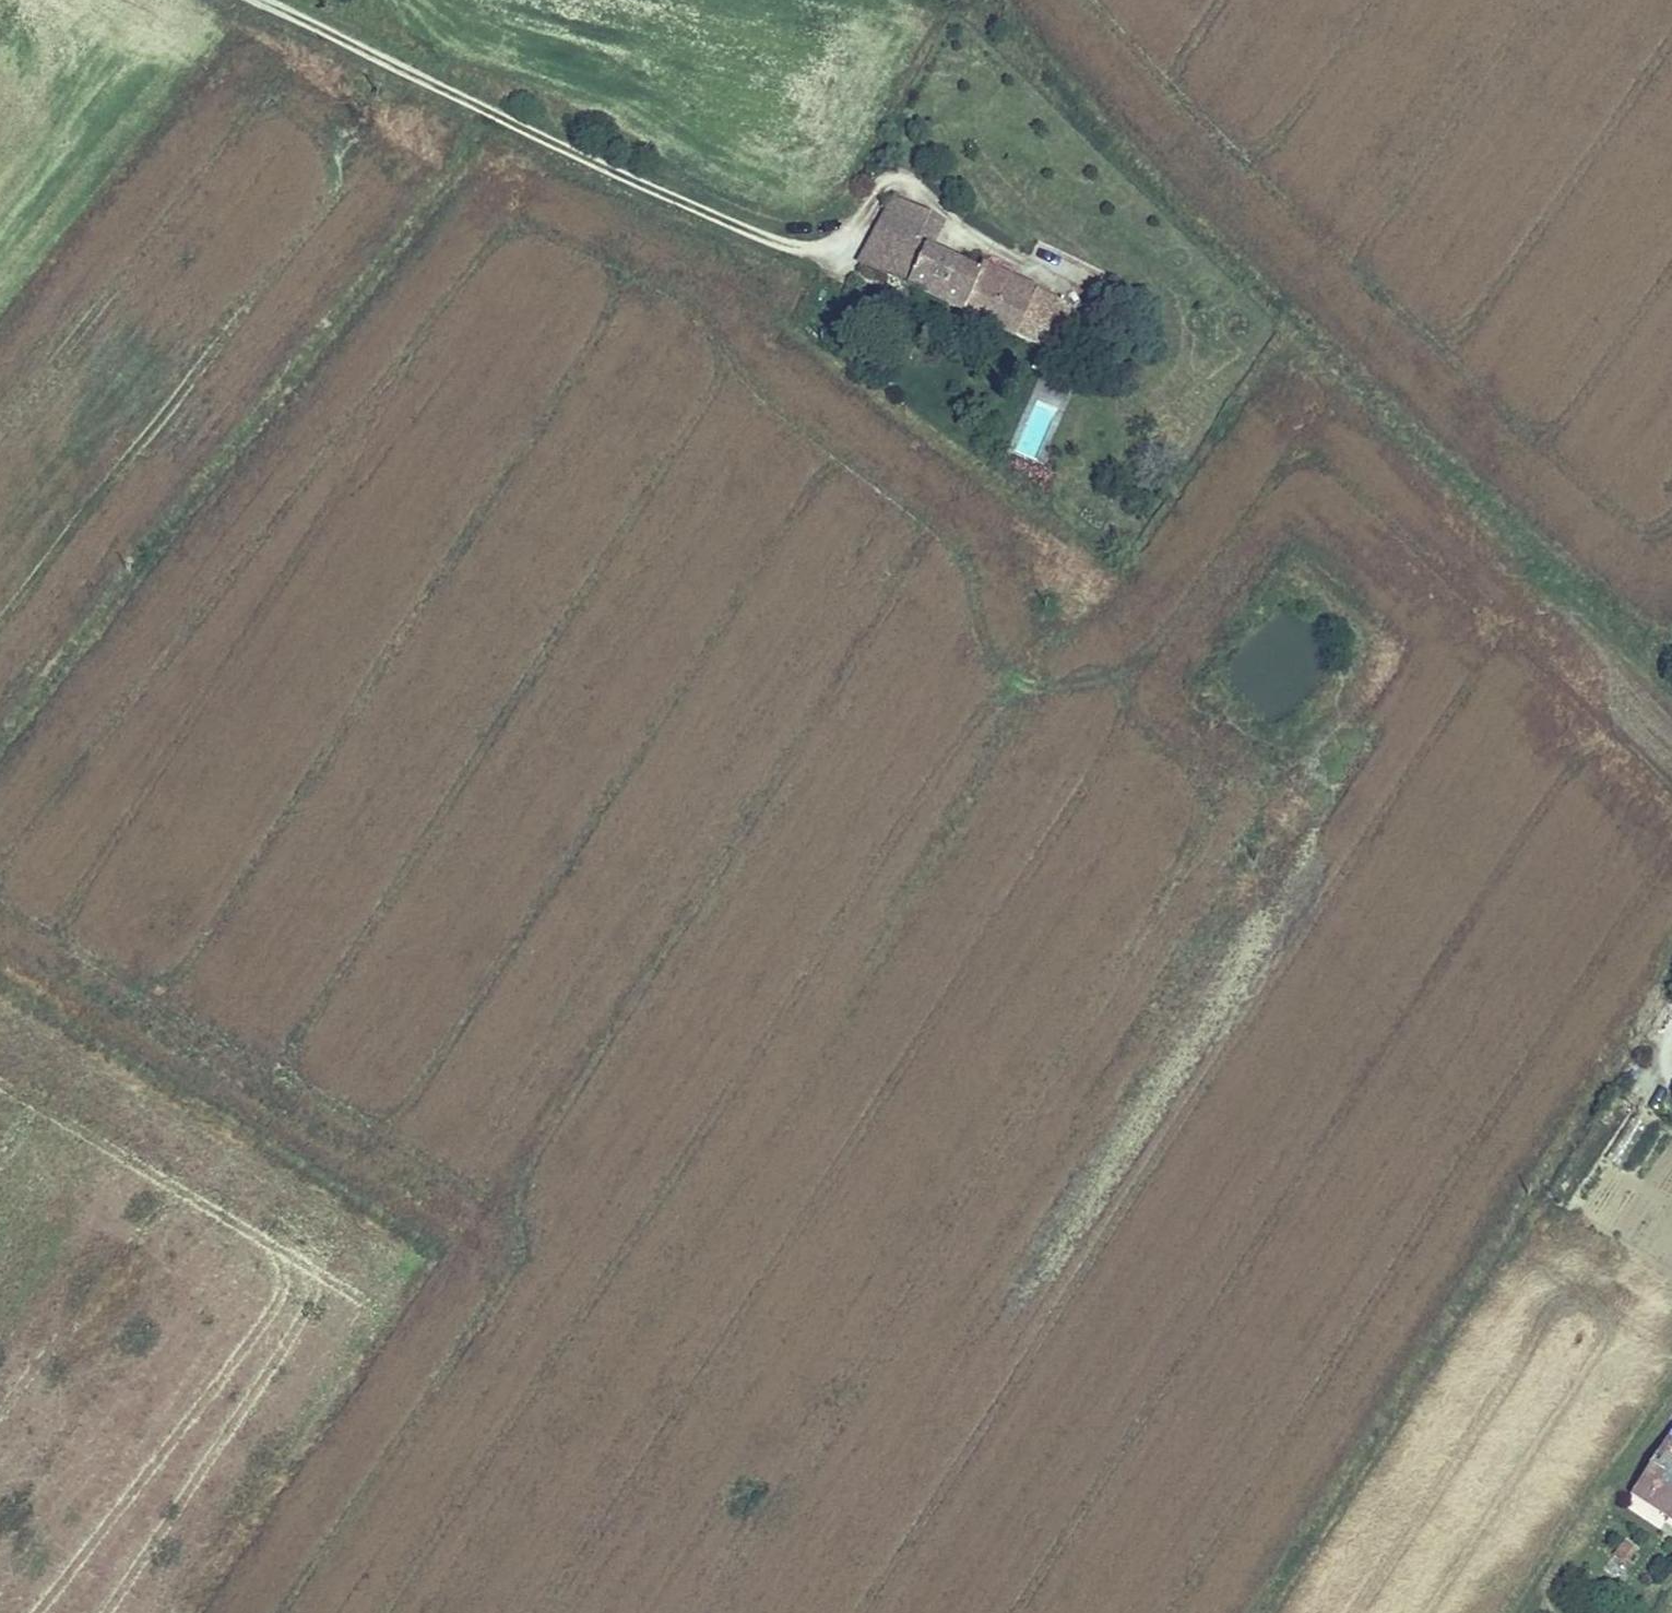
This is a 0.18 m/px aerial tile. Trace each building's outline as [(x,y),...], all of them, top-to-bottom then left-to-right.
[(877,223),(923,245),(935,220),(890,196),(877,223)] [(999,330),(1022,283),(982,263),(976,272),(923,245),(877,223),(858,262),(999,330)] [(1080,312),(1022,283),(999,330),(1057,357),(1076,324),(1080,312)] [(1671,1516),(1671,1433),(1633,1491),(1671,1516)]
